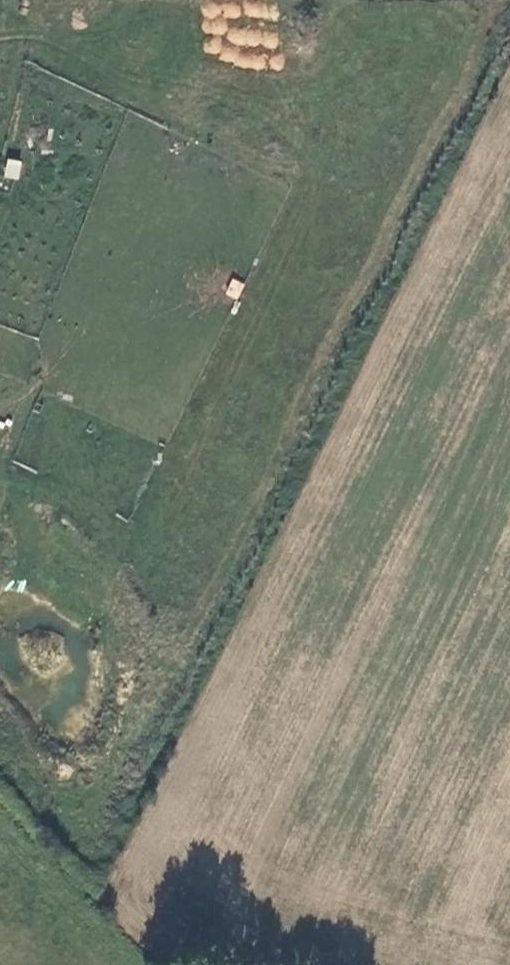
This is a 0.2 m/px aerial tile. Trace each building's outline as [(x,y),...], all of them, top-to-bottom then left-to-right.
[(3,176),(19,180),(22,161),(7,158),(3,176)]
